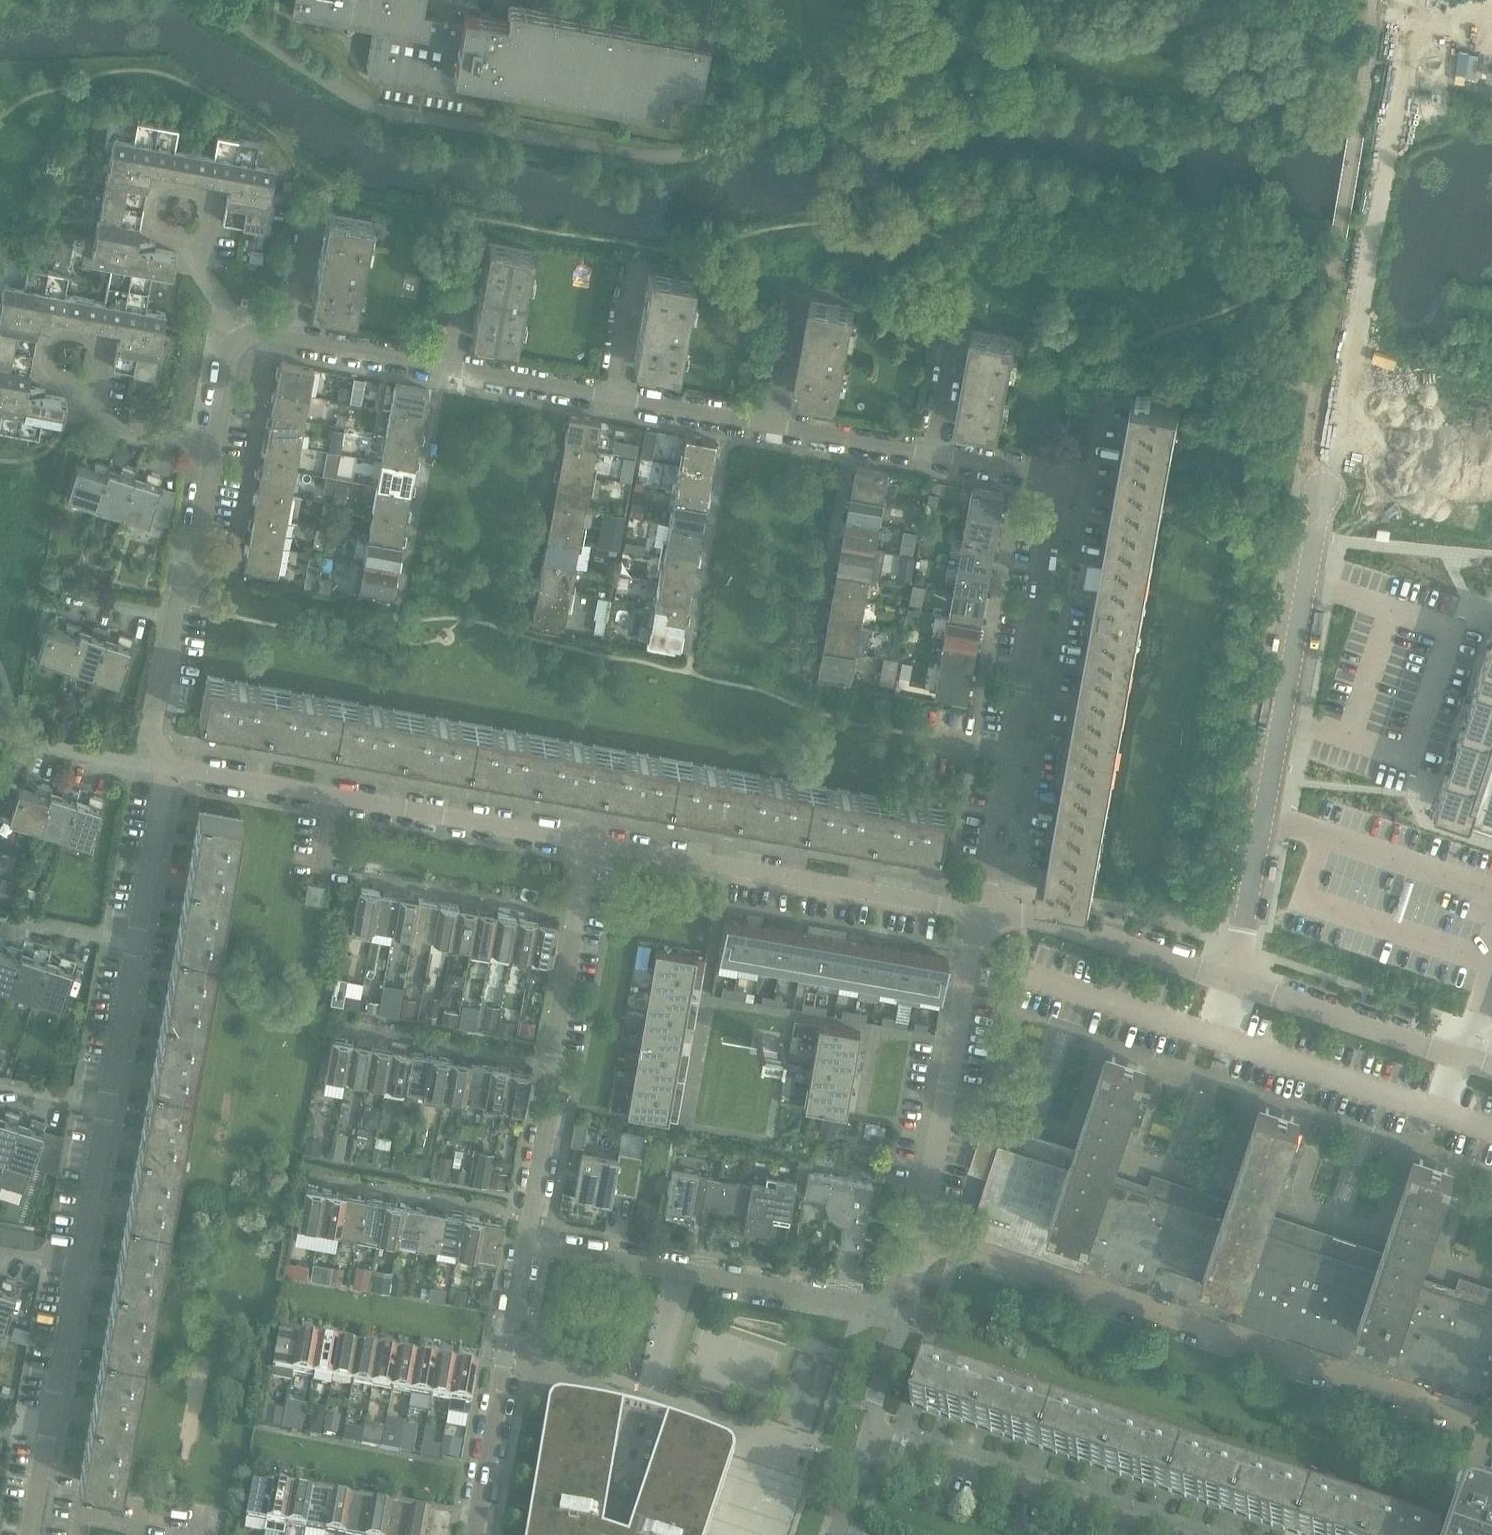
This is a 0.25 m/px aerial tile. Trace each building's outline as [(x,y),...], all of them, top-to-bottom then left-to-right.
[(376,25),(368,71),(368,72),(368,73),(368,74),(369,75),(370,76),(371,77),(373,77),(383,79),(460,93),(461,93),(463,93),(465,92),(466,91),(467,89),(468,88),(470,74),(667,109),(672,79),(700,84),(709,36),(510,1),(507,16),(481,12),(481,11),(481,10),(481,9),(481,7),(480,6),(479,5),(477,4),(476,3),(457,0),(293,0),(292,10),(376,25)] [(190,175),(191,175),(191,172),(190,172),(194,153),(175,149),(178,129),(137,121),(133,142),(113,138),(102,199),(123,203),(143,207),(149,174),(170,177),(171,172),(190,175)] [(228,188),(222,222),(263,229),(274,167),(255,164),(258,144),(217,136),(213,156),(194,153),(190,172),(191,172),(191,175),(190,175),(209,179),(208,184),(228,188)] [(143,207),(123,203),(102,199),(91,261),(111,265),(108,284),(149,291),(152,272),(172,275),(176,253),(156,250),(158,244),(137,240),(143,207)] [(328,212),(316,276),(311,304),(355,312),(372,220),(328,212)] [(489,242),(477,306),(472,333),(516,341),(533,250),(489,242)] [(0,307),(0,344),(35,350),(41,320),(61,324),(62,318),(81,321),(85,299),(66,295),(69,275),(28,267),(24,288),(4,284),(0,307)] [(650,271),(638,334),(633,363),(677,371),(693,279),(650,271)] [(145,310),(149,291),(108,284),(104,303),(85,299),(81,321),(103,325),(102,331),(119,334),(113,369),(154,376),(165,314),(145,310)] [(811,300),(800,363),(794,392),(838,400),(855,308),(811,300)] [(972,329),(961,393),(956,421),(1000,429),(1016,337),(972,329)] [(64,421),(68,399),(48,395),(49,390),(29,386),(35,350),(0,344),(0,410),(2,410),(0,424),(0,430),(40,438),(44,418),(64,421)] [(281,363),(276,389),(309,395),(314,368),(281,363)] [(325,386),(328,369),(317,367),(314,384),(325,386)] [(395,383),(391,410),(423,416),(428,389),(395,383)] [(276,389),(272,415),(305,421),(309,395),(276,389)] [(1100,588),(1053,851),(1049,869),(1041,868),(1037,889),(1092,899),(1176,432),(1181,402),(1134,394),(1103,568),(1099,567),(1096,587),(1100,588)] [(391,410),(386,435),(419,441),(423,416),(391,410)] [(568,414),(563,443),(595,449),(600,420),(568,414)] [(272,415),(267,440),(300,446),(305,421),(272,415)] [(643,454),(654,456),(658,429),(647,427),(643,454)] [(382,461),(414,467),(419,441),(386,435),(382,461)] [(686,436),(681,464),(712,470),(717,441),(686,436)] [(267,440),(263,466),(296,472),(300,446),(267,440)] [(591,473),(595,449),(563,443),(557,477),(576,481),(578,470),(591,473)] [(66,494),(97,504),(108,469),(109,469),(111,464),(99,460),(95,470),(76,464),(66,494)] [(382,461),(377,486),(410,492),(414,467),(382,461)] [(97,504),(123,512),(134,477),(135,477),(138,468),(125,464),(122,473),(109,469),(108,469),(97,504)] [(706,504),(712,470),(681,464),(676,488),(689,491),(687,501),(706,504)] [(263,466),(258,491),(291,497),(296,472),(263,466)] [(858,467),(853,493),(885,499),(890,473),(858,467)] [(557,477),(553,501),(585,507),(591,473),(578,470),(576,481),(557,477)] [(147,482),(135,477),(134,477),(123,512),(149,520),(163,477),(150,472),(147,482)] [(377,486),(372,512),(405,518),(410,492),(377,486)] [(676,488),(670,523),(702,528),(706,504),(687,501),(689,491),(676,488)] [(974,488),(969,514),(1002,520),(1006,494),(974,488)] [(258,491),(254,516),(286,522),(291,497),(258,491)] [(853,493),(849,518),(881,524),(885,499),(853,493)] [(886,499),(886,518),(914,520),(914,501),(886,499)] [(578,542),(585,507),(553,501),(548,525),(567,529),(565,540),(578,542)] [(605,509),(599,544),(621,548),(628,514),(605,509)] [(372,512),(368,537),(401,543),(405,518),(372,512)] [(969,514),(965,540),(997,546),(1002,520),(969,514)] [(254,516),(249,542),(282,548),(286,522),(254,516)] [(849,518),(844,544),(876,550),(881,524),(849,518)] [(697,552),(702,528),(670,523),(664,557),(676,559),(678,549),(697,552)] [(548,525),(542,560),(574,566),(578,542),(565,540),(567,529),(548,525)] [(368,537),(363,563),(396,569),(401,543),(368,537)] [(992,572),(997,546),(965,540),(960,566),(992,572)] [(277,574),(282,548),(249,542),(244,568),(277,574)] [(844,544),(839,570),(871,575),(876,550),(844,544)] [(664,557),(659,582),(691,587),(697,552),(678,549),(676,559),(664,557)] [(542,560),(536,593),(554,597),(555,587),(570,589),(574,566),(542,560)] [(391,594),(396,569),(363,563),(359,588),(391,594)] [(960,566),(955,590),(988,596),(992,572),(960,566)] [(839,570),(835,595),(867,601),(871,575),(839,570)] [(685,621),(691,587),(659,582),(655,605),(667,607),(665,617),(685,621)] [(554,597),(536,593),(531,619),(563,625),(570,589),(555,587),(554,597)] [(955,590),(951,616),(983,622),(988,596),(955,590)] [(835,595),(830,620),(862,626),(867,601),(835,595)] [(680,646),(685,621),(665,617),(667,607),(655,605),(649,640),(680,646)] [(951,616),(946,641),(979,647),(983,622),(951,616)] [(830,620),(826,646),(857,652),(867,654),(872,628),(862,626),(830,620)] [(37,655),(67,664),(79,629),(79,630),(81,625),(70,621),(67,631),(47,625),(37,655)] [(67,664),(93,673),(104,637),(106,638),(109,629),(97,625),(94,634),(79,630),(79,629),(67,664)] [(119,642),(106,638),(104,637),(93,673),(119,681),(134,637),(122,633),(119,642)] [(1437,803),(1438,803),(1491,821),(1491,637),(1437,803)] [(1430,656),(1434,646),(1419,639),(1415,649),(1430,656)] [(946,641),(941,667),(974,673),(979,647),(946,641)] [(826,646),(821,672),(853,678),(857,652),(826,646)] [(969,699),(974,673),(941,667),(937,693),(969,699)] [(200,718),(268,730),(275,688),(208,676),(200,718)] [(268,730),(334,742),(342,700),(275,688),(268,730)] [(409,712),(342,700),(334,742),(402,754),(409,712)] [(402,754),(468,766),(476,724),(409,712),(402,754)] [(468,766),(535,778),(543,736),(476,724),(468,766)] [(535,778),(601,790),(608,748),(543,736),(535,778)] [(676,760),(608,748),(601,790),(669,802),(676,760)] [(676,760),(669,802),(735,814),(742,772),(676,760)] [(742,772),(735,814),(802,826),(810,784),(742,772)] [(8,816),(39,826),(50,791),(50,792),(52,786),(41,783),(38,792),(18,786),(8,816)] [(810,784),(802,826),(870,838),(877,796),(810,784)] [(39,826),(65,834),(76,799),(76,800),(79,790),(69,787),(66,796),(50,792),(50,791),(39,826)] [(90,804),(76,800),(76,799),(65,834),(91,842),(105,799),(93,795),(90,804)] [(944,808),(877,796),(870,838),(937,850),(944,808)] [(201,812),(200,815),(189,878),(231,886),(243,819),(201,812)] [(0,886),(0,897),(11,900),(17,880),(3,876),(0,886)] [(219,953),(231,886),(189,878),(177,945),(219,953)] [(307,879),(304,898),(321,901),(324,882),(307,879)] [(360,888),(351,935),(371,938),(374,927),(380,892),(360,888)] [(400,895),(380,892),(374,927),(393,930),(400,895)] [(393,930),(413,934),(419,899),(400,895),(393,930)] [(439,902),(419,899),(413,934),(432,937),(439,902)] [(458,906),(439,902),(432,937),(452,941),(458,906)] [(452,941),(472,944),(478,909),(458,906),(452,941)] [(498,913),(478,909),(472,944),(470,956),(490,959),(492,948),(498,913)] [(492,948),(511,951),(517,916),(498,913),(492,948)] [(537,920),(517,916),(511,951),(509,960),(529,963),(537,920)] [(739,962),(746,923),(725,919),(718,959),(739,962)] [(551,959),(558,924),(537,920),(529,963),(550,967),(551,959)] [(759,966),(766,926),(746,923),(739,962),(759,966)] [(779,969),(786,930),(766,926),(759,966),(779,969)] [(800,973),(806,934),(786,930),(779,969),(800,973)] [(820,976),(827,937),(806,934),(800,973),(820,976)] [(840,980),(847,941),(827,937),(820,976),(840,980)] [(859,988),(867,944),(847,941),(840,980),(859,983),(858,988),(859,988)] [(21,953),(23,948),(11,944),(8,953),(0,951),(0,984),(10,987),(21,953)] [(879,992),(887,948),(867,944),(859,988),(879,992)] [(177,945),(164,1013),(206,1020),(219,953),(177,945)] [(36,958),(21,953),(10,987),(35,995),(46,961),(47,961),(50,952),(39,948),(36,958)] [(898,1000),(907,951),(887,948),(879,992),(880,992),(881,987),(899,990),(897,1000),(898,1000)] [(702,980),(703,972),(694,971),(696,957),(655,950),(652,971),(702,980)] [(918,1003),(927,955),(907,951),(898,1000),(918,1003)] [(941,998),(948,958),(927,955),(918,1003),(919,1004),(921,994),(941,998)] [(61,966),(47,961),(46,961),(35,995),(62,1004),(76,960),(64,957),(61,966)] [(689,998),(691,985),(700,987),(702,980),(652,971),(648,991),(689,998)] [(734,990),(723,988),(721,996),(733,998),(734,990)] [(733,998),(745,1000),(746,992),(734,990),(733,998)] [(695,1020),(696,1012),(687,1011),(689,998),(648,991),(645,1011),(695,1020)] [(775,997),(763,995),(761,1003),(773,1005),(775,997)] [(785,1007),(786,999),(775,997),(773,1005),(785,1007)] [(815,1004),(803,1002),(802,1010),(813,1012),(815,1004)] [(488,1003),(482,1027),(513,1035),(517,1020),(499,1016),(501,1006),(488,1003)] [(825,1014),(827,1006),(815,1004),(813,1012),(825,1014)] [(855,1011),(843,1009),(842,1017),(854,1019),(855,1011)] [(682,1038),(684,1025),(693,1027),(695,1020),(645,1011),(641,1031),(682,1038)] [(865,1021),(867,1013),(855,1011),(854,1019),(865,1021)] [(164,1013),(152,1079),(194,1087),(206,1020),(164,1013)] [(895,1018),(883,1016),(882,1024),(894,1026),(895,1018)] [(906,1028),(907,1020),(895,1018),(894,1026),(906,1028)] [(928,1024),(915,1022),(914,1029),(926,1032),(928,1024)] [(856,1053),(860,1032),(819,1025),(815,1046),(856,1053)] [(688,1060),(689,1053),(680,1051),(682,1038),(641,1031),(637,1051),(688,1060)] [(801,1043),(802,1036),(792,1034),(791,1042),(801,1043)] [(333,1037),(324,1084),(345,1088),(347,1076),(353,1041),(333,1037)] [(373,1044),(353,1041),(347,1076),(366,1079),(373,1044)] [(789,1049),(799,1051),(801,1043),(791,1042),(789,1049)] [(366,1079),(386,1083),(392,1048),(373,1044),(366,1079)] [(852,1073),(856,1053),(815,1046),(811,1066),(852,1073)] [(412,1051),(392,1048),(386,1083),(405,1086),(412,1051)] [(405,1086),(425,1090),(431,1055),(412,1051),(405,1086)] [(675,1078),(677,1066),(686,1067),(688,1060),(637,1051),(634,1071),(675,1078)] [(451,1058),(431,1055),(425,1090),(445,1093),(451,1058)] [(1069,1167),(1063,1165),(1067,1153),(991,1128),(979,1166),(990,1170),(987,1177),(970,1230),(989,1237),(1029,1250),(1046,1256),(1484,1402),(1491,1378),(1491,1296),(1465,1286),(1461,1298),(1417,1283),(1454,1171),(1420,1160),(1382,1272),(1371,1268),(1375,1256),(1273,1222),(1269,1234),(1263,1232),(1301,1120),(1266,1108),(1228,1220),(1217,1216),(1221,1205),(1157,1184),(1153,1195),(1109,1181),(1147,1069),(1112,1057),(1074,1169),(1069,1167)] [(463,1105),(465,1097),(471,1062),(451,1058),(445,1093),(443,1102),(463,1105)] [(490,1065),(471,1062),(465,1097),(484,1100),(490,1065)] [(503,1112),(504,1104),(510,1069),(490,1065),(484,1100),(482,1109),(503,1112)] [(849,1093),(852,1073),(811,1066),(808,1086),(849,1093)] [(531,1073),(510,1069),(504,1104),(525,1108),(531,1073)] [(681,1100),(682,1093),(673,1091),(675,1078),(634,1071),(630,1091),(681,1100)] [(794,1084),(795,1076),(785,1074),(784,1082),(794,1084)] [(152,1079),(140,1146),(182,1154),(194,1087),(152,1079)] [(782,1089),(792,1091),(794,1084),(784,1082),(782,1089)] [(845,1114),(849,1093),(808,1086),(804,1107),(845,1114)] [(668,1120),(670,1106),(679,1107),(681,1100),(630,1091),(627,1112),(668,1120)] [(6,1157),(17,1122),(18,1123),(21,1113),(9,1110),(6,1119),(0,1117),(0,1155),(6,1157)] [(0,1175),(0,1180),(25,1188),(46,1122),(35,1118),(32,1127),(18,1123),(17,1122),(6,1157),(0,1175)] [(575,1122),(571,1145),(583,1147),(587,1124),(575,1122)] [(140,1146),(128,1214),(170,1221),(182,1154),(140,1146)] [(574,1196),(585,1198),(610,1203),(613,1190),(636,1195),(643,1156),(619,1151),(618,1158),(582,1152),(574,1196)] [(691,1203),(715,1207),(719,1179),(697,1175),(697,1172),(673,1167),(664,1212),(689,1217),(691,1203)] [(872,1183),(808,1171),(804,1193),(826,1197),(825,1201),(826,1205),(827,1209),(829,1212),(827,1214),(827,1215),(829,1213),(832,1216),(835,1219),(839,1221),(843,1222),(839,1243),(861,1247),(872,1183)] [(751,1185),(719,1179),(715,1207),(746,1213),(744,1227),(769,1231),(769,1230),(771,1220),(789,1223),(797,1176),(796,1176),(795,1181),(767,1176),(765,1184),(752,1182),(751,1185)] [(318,1233),(326,1190),(306,1186),(298,1230),(318,1233)] [(338,1237),(346,1193),(326,1190),(318,1233),(338,1237)] [(358,1241),(365,1197),(346,1193),(338,1237),(358,1241)] [(377,1244),(385,1200),(365,1197),(358,1241),(377,1244)] [(398,1239),(405,1204),(385,1200),(377,1244),(397,1248),(398,1239)] [(424,1208),(405,1204),(398,1239),(418,1243),(424,1208)] [(444,1211),(424,1208),(418,1243),(438,1247),(444,1211)] [(463,1215),(444,1211),(438,1247),(457,1250),(463,1215)] [(128,1214),(116,1280),(158,1288),(170,1221),(128,1214)] [(475,1262),(483,1218),(463,1215),(457,1250),(455,1258),(475,1262)] [(504,1222),(483,1218),(475,1262),(496,1266),(504,1222)] [(863,1247),(870,1249),(872,1242),(864,1240),(863,1247)] [(343,1280),(346,1267),(334,1264),(331,1277),(343,1280)] [(373,1273),(373,1265),(357,1264),(356,1286),(395,1288),(396,1274),(373,1273)] [(449,1300),(453,1281),(427,1276),(424,1295),(449,1300)] [(0,1287),(0,1337),(18,1283),(6,1279),(3,1288),(0,1287)] [(146,1355),(158,1288),(116,1280),(104,1348),(146,1355)] [(279,1336),(271,1383),(291,1386),(293,1375),(299,1340),(279,1336)] [(319,1343),(299,1340),(293,1375),(313,1378),(319,1343)] [(339,1347),(319,1343),(313,1378),(332,1382),(339,1347)] [(358,1350),(339,1347),(332,1382),(352,1385),(358,1350)] [(104,1348),(92,1415),(134,1422),(146,1355),(104,1348)] [(378,1354),(358,1350),(352,1385),(372,1389),(378,1354)] [(398,1357),(378,1354),(372,1389),(392,1392),(398,1357)] [(418,1361),(398,1357),(392,1392),(411,1396),(418,1361)] [(437,1364),(418,1361),(411,1396),(431,1399),(437,1364)] [(431,1399),(450,1403),(457,1368),(437,1364),(431,1399)] [(990,1386),(926,1365),(912,1405),(977,1427),(990,1386)] [(477,1372),(457,1368),(450,1403),(448,1415),(468,1418),(477,1372)] [(1041,1448),(1055,1408),(990,1386),(977,1427),(1041,1448)] [(559,1396),(557,1396),(556,1397),(554,1397),(552,1399),(550,1400),(549,1402),(548,1404),(548,1405),(548,1406),(526,1534),(616,1534),(602,1530),(623,1407),(592,1401),(561,1396),(559,1396)] [(288,1401),(287,1407),(268,1406),(267,1426),(305,1429),(307,1402),(288,1401)] [(1107,1470),(1120,1430),(1055,1408),(1041,1448),(1107,1470)] [(338,1437),(343,1416),(317,1409),(311,1430),(338,1437)] [(80,1481),(122,1489),(134,1422),(92,1415),(80,1481)] [(733,1456),(733,1454),(733,1451),(733,1450),(733,1448),(732,1446),(731,1445),(730,1444),(728,1442),(726,1441),(711,1435),(697,1429),(682,1424),(667,1419),(628,1534),(706,1534),(733,1456)] [(1170,1491),(1184,1451),(1120,1430),(1107,1470),(1170,1491)] [(1411,1435),(1410,1435),(1396,1430),(1389,1449),(1405,1454),(1411,1435)] [(1235,1513),(1248,1473),(1184,1451),(1170,1491),(1235,1513)] [(1313,1495),(1248,1473),(1235,1513),(1299,1534),(1313,1495)] [(266,1524),(272,1489),(252,1485),(246,1520),(266,1524)] [(266,1524),(264,1534),(270,1534),(284,1534),(286,1527),(292,1493),(272,1489),(266,1524)] [(292,1493),(286,1527),(305,1531),(312,1496),(292,1493)] [(1377,1516),(1313,1495),(1299,1534),(1300,1534),(1371,1534),(1377,1516)] [(331,1500),(312,1496),(305,1531),(325,1534),(331,1500)] [(325,1534),(328,1534),(345,1534),(351,1503),(331,1500),(325,1534)] [(351,1503),(345,1534),(366,1534),(371,1507),(351,1503)] [(366,1534),(386,1534),(391,1510),(371,1507),(366,1534)] [(1461,1534),(1491,1534),(1491,1515),(1470,1508),(1461,1534)] [(391,1510),(386,1534),(406,1534),(410,1514),(391,1510)] [(430,1517),(410,1514),(406,1534),(427,1534),(430,1517)] [(1377,1516),(1371,1534),(1433,1534),(1377,1516)] [(430,1517),(427,1534),(447,1534),(450,1521),(430,1517)]
